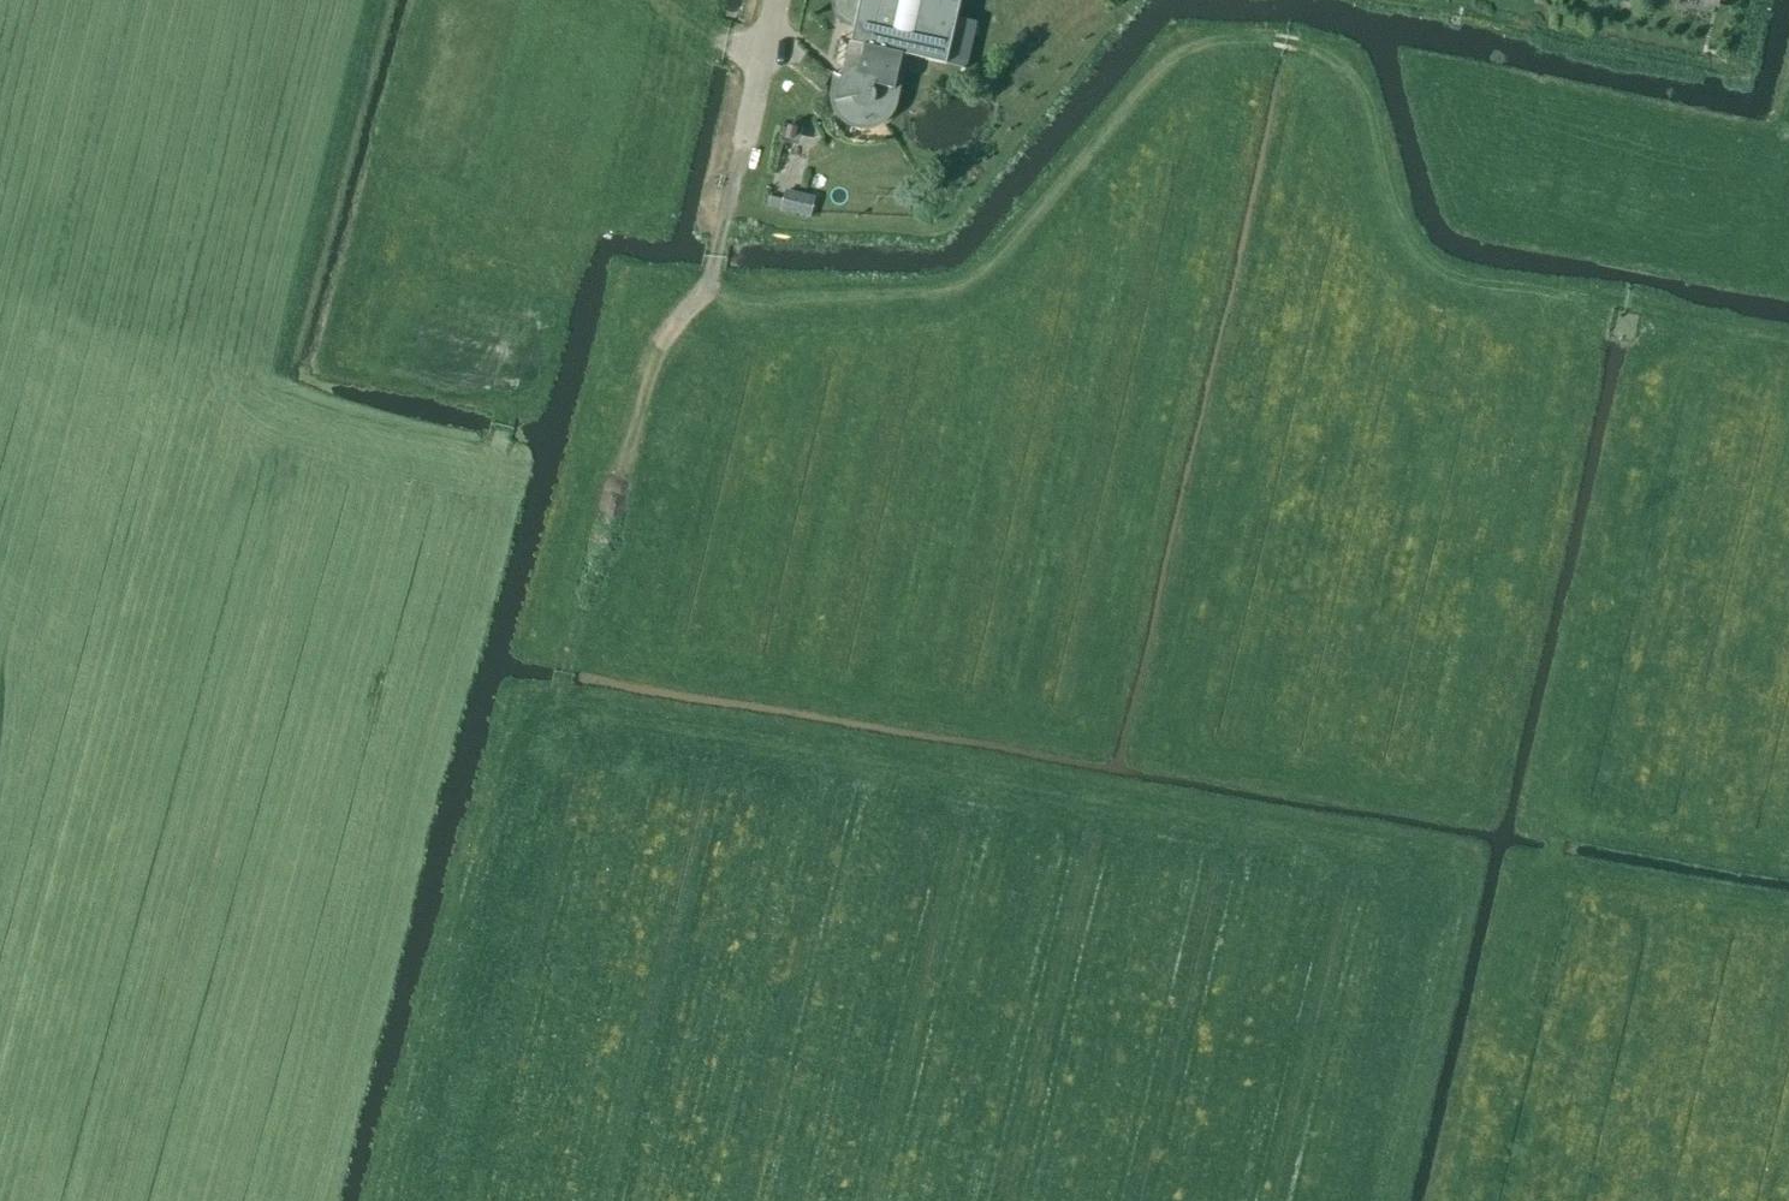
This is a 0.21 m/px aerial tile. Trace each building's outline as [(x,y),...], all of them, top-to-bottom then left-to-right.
[(847,25),(855,28),(852,42),(866,45),(862,60),(859,60),(854,61),(848,64),(844,67),(841,70),(838,75),(835,73),(834,73),(839,77),(836,94),(836,101),(838,106),(840,110),(843,114),(847,118),(851,121),(856,123),(861,124),(866,124),(871,124),(877,122),(881,120),(885,116),(889,113),(892,108),(893,103),(901,69),(899,68),(902,54),(948,64),(962,0),(833,0),(833,1),(833,6),(833,11),(836,17),(840,21),(847,25)] [(783,208),(814,215),(819,195),(788,188),(783,208)] [(781,209),(784,199),(768,196),(766,206),(781,209)]
